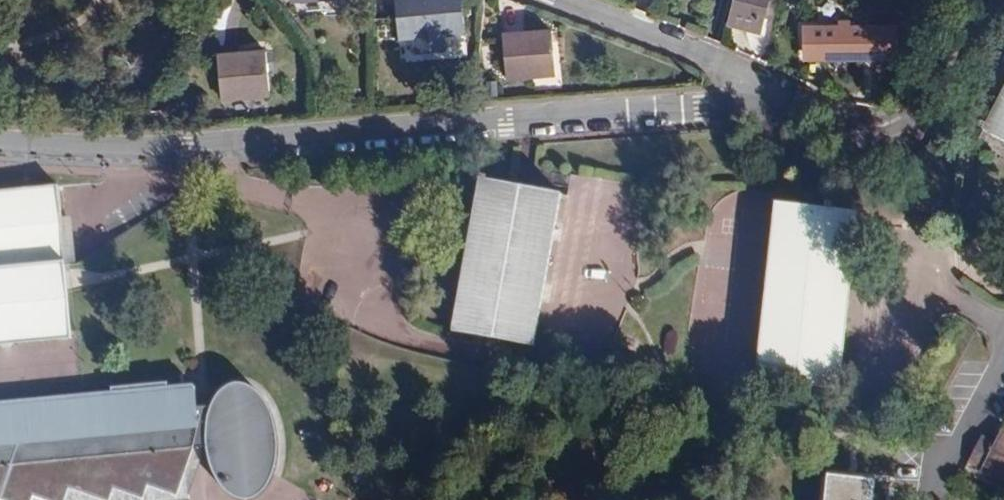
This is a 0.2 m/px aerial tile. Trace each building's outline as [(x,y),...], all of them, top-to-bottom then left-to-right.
[(443,0),(394,0),(397,38),(446,35),(443,0)] [(726,24),(759,32),(768,0),(732,0),(726,24)] [(897,60),(897,26),(823,27),(823,60),(897,60)] [(554,75),(550,30),(501,33),(505,79),(554,75)] [(269,95),(266,51),(217,54),(220,99),(269,95)] [(988,88),(1001,95),(984,127),(1003,138),(1003,56),(988,88)] [(532,346),(561,193),(532,188),(479,178),(450,331),(532,346)] [(57,186),(0,191),(0,347),(1,348),(10,347),(12,344),(71,339),(64,265),(57,186)] [(859,213),(777,203),(756,380),(839,389),(859,213)] [(211,406),(197,407),(195,390),(168,392),(167,384),(111,389),(111,397),(0,407),(0,499),(32,499),(33,497),(42,499),(65,499),(68,490),(99,499),(110,499),(113,491),(142,499),(143,499),(148,487),(177,498),(194,450),(206,449),(207,454),(207,457),(209,463),(210,466),(212,471),(214,476),(216,480),(219,484),(220,486),(222,489),(224,492),(227,494),(229,496),(231,497),(233,498),(235,499),(237,499),(238,499),(252,499),(255,499),(259,497),(261,495),(263,493),(265,491),(266,490),(268,487),(270,482),(272,478),(273,474),(275,470),(275,468),(276,464),(277,459),(278,454),(278,448),(278,442),(277,435),(276,429),(275,424),(274,420),(272,416),(267,404),(263,397),(260,393),(256,390),(251,388),(248,386),(244,385),(241,384),(237,384),(235,384),(231,385),(228,387),(225,388),(223,390),(221,391),(220,392),(219,395),(217,397),(215,399),(214,401),(213,403),(211,406)] [(1003,480),(1003,433),(1001,431),(995,442),(981,435),(967,462),(1003,480)] [(874,481),(828,476),(826,499),(872,499),(874,481)]
